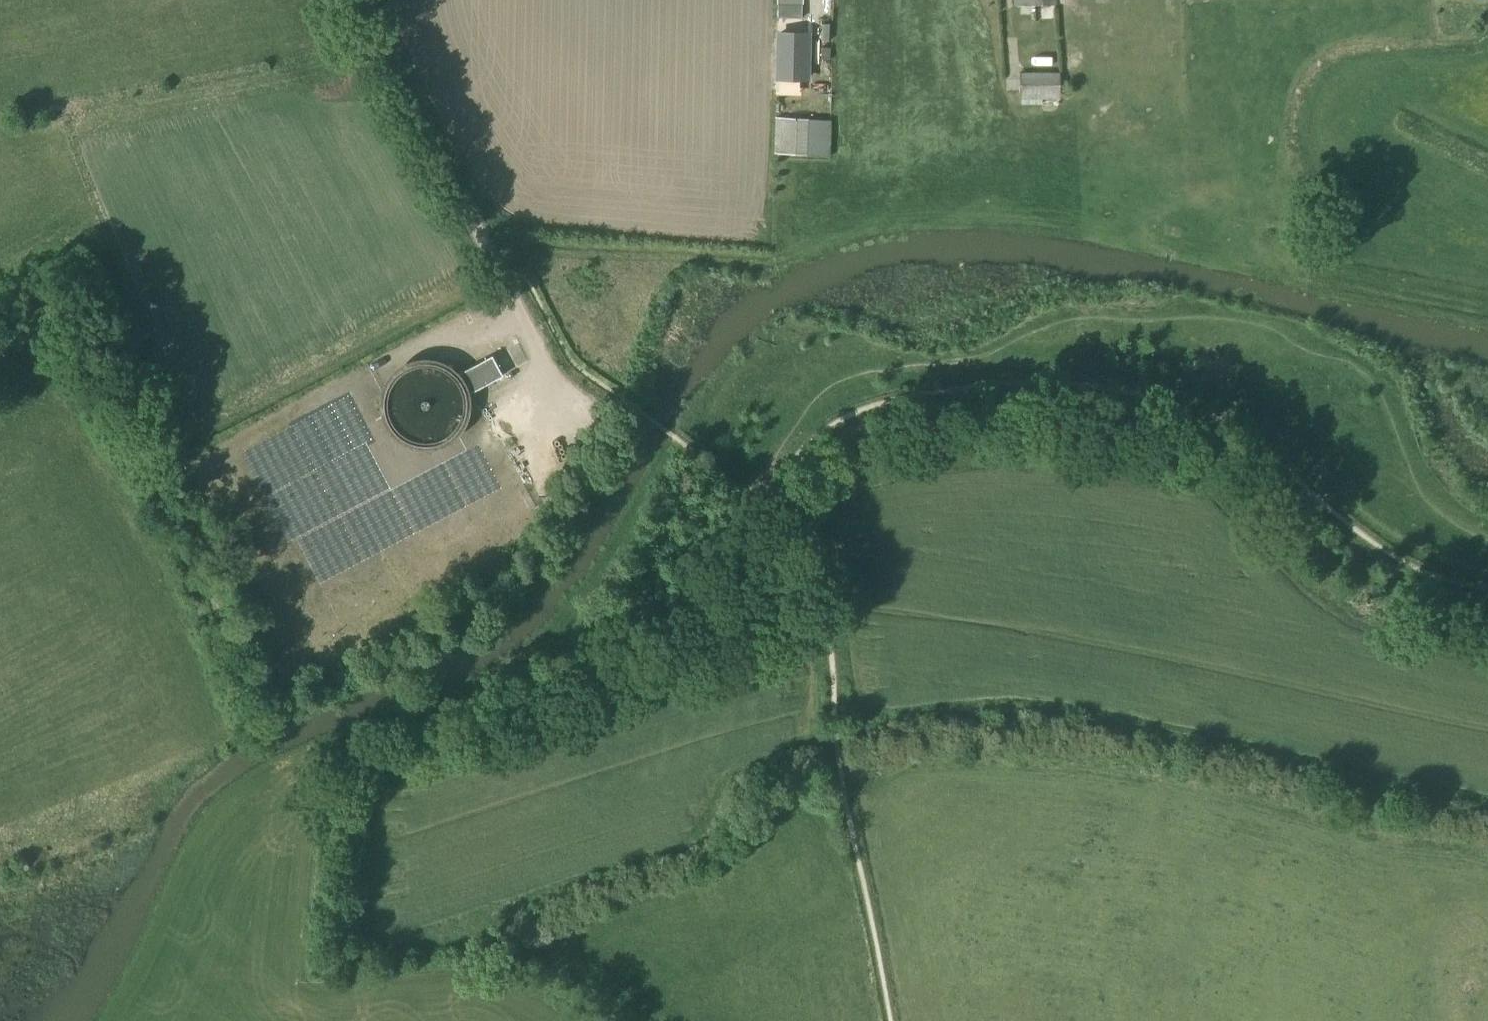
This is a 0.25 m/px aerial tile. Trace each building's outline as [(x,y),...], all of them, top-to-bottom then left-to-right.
[(802,0),(776,0),(776,4),(777,4),(777,18),(801,18),(801,5),(802,5),(802,0)] [(780,30),(780,74),(807,74),(808,30),(780,30)] [(1020,99),(1059,99),(1059,73),(1019,73),(1020,99)] [(828,156),(830,120),(775,117),(773,153),(828,156)] [(470,392),(502,376),(491,356),(459,372),(470,392)] [(422,450),(430,450),(438,448),(445,445),(452,441),(457,436),(462,429),(466,422),(468,415),(470,407),(469,399),(468,392),(465,384),(461,378),(456,372),(450,367),(444,363),(436,360),(429,359),(421,358),(414,359),(406,362),(399,365),(393,370),(388,376),(384,382),(380,389),(378,396),(378,404),(378,412),(380,420),(384,427),(388,433),(394,439),(400,443),(407,447),(414,449),(422,450)]
